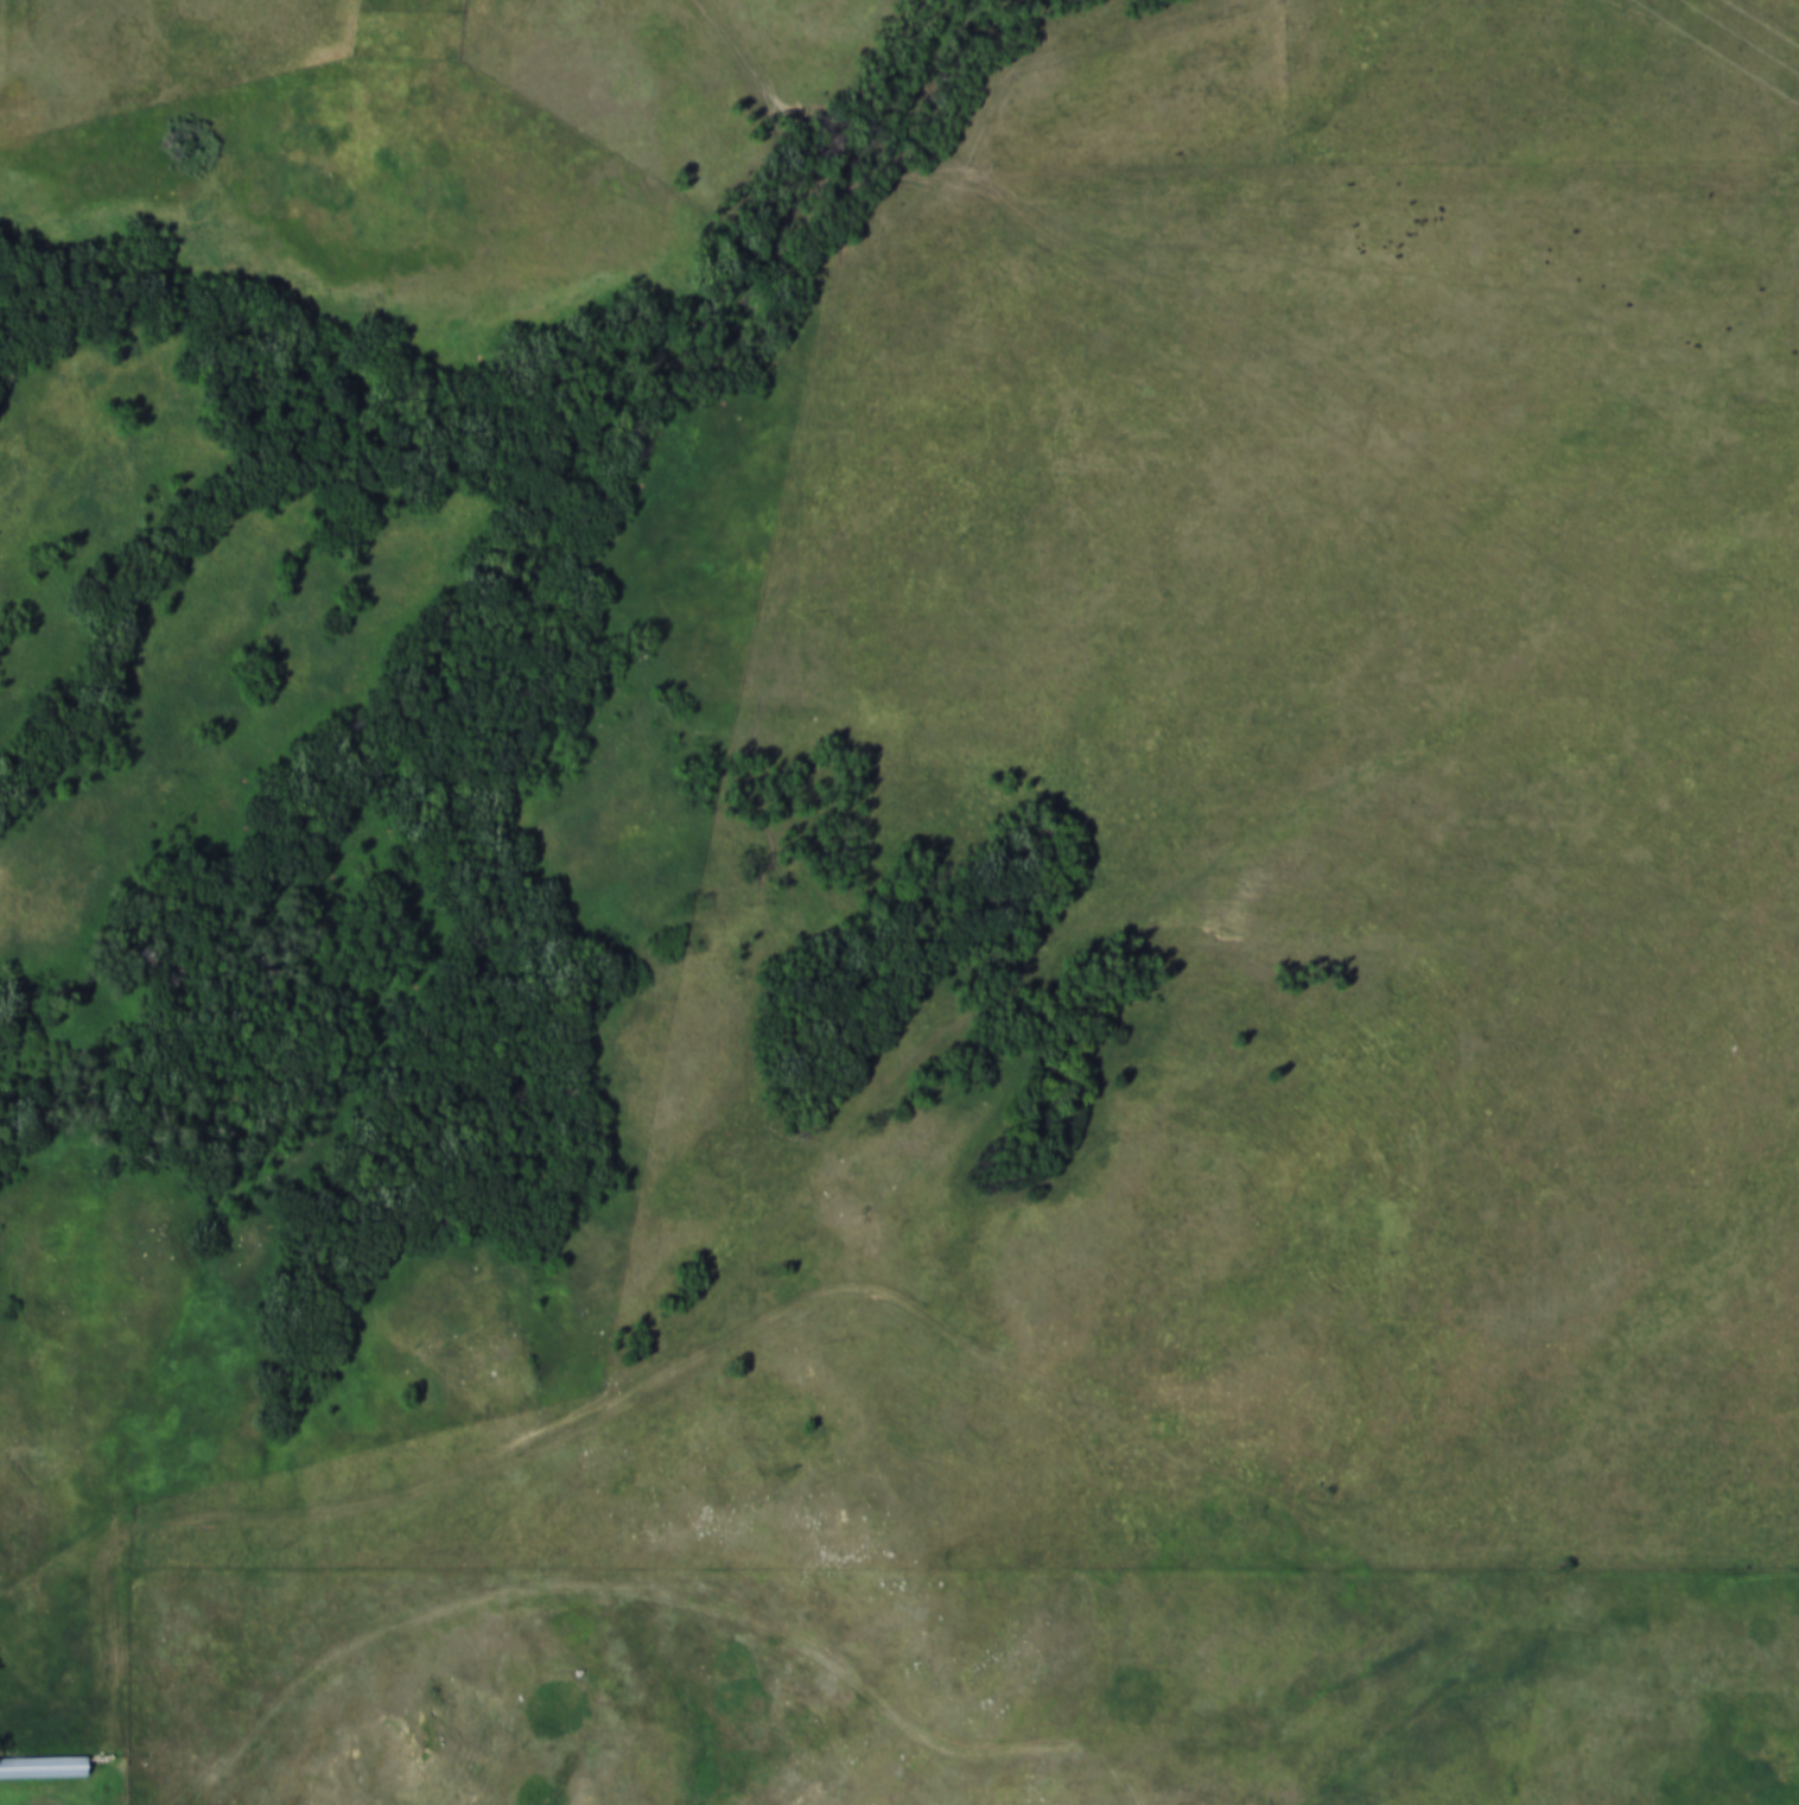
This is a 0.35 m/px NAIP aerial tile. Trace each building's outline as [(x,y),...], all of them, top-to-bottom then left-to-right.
[(93,1776),(93,1757),(59,1757),(59,1776),(93,1776)]
